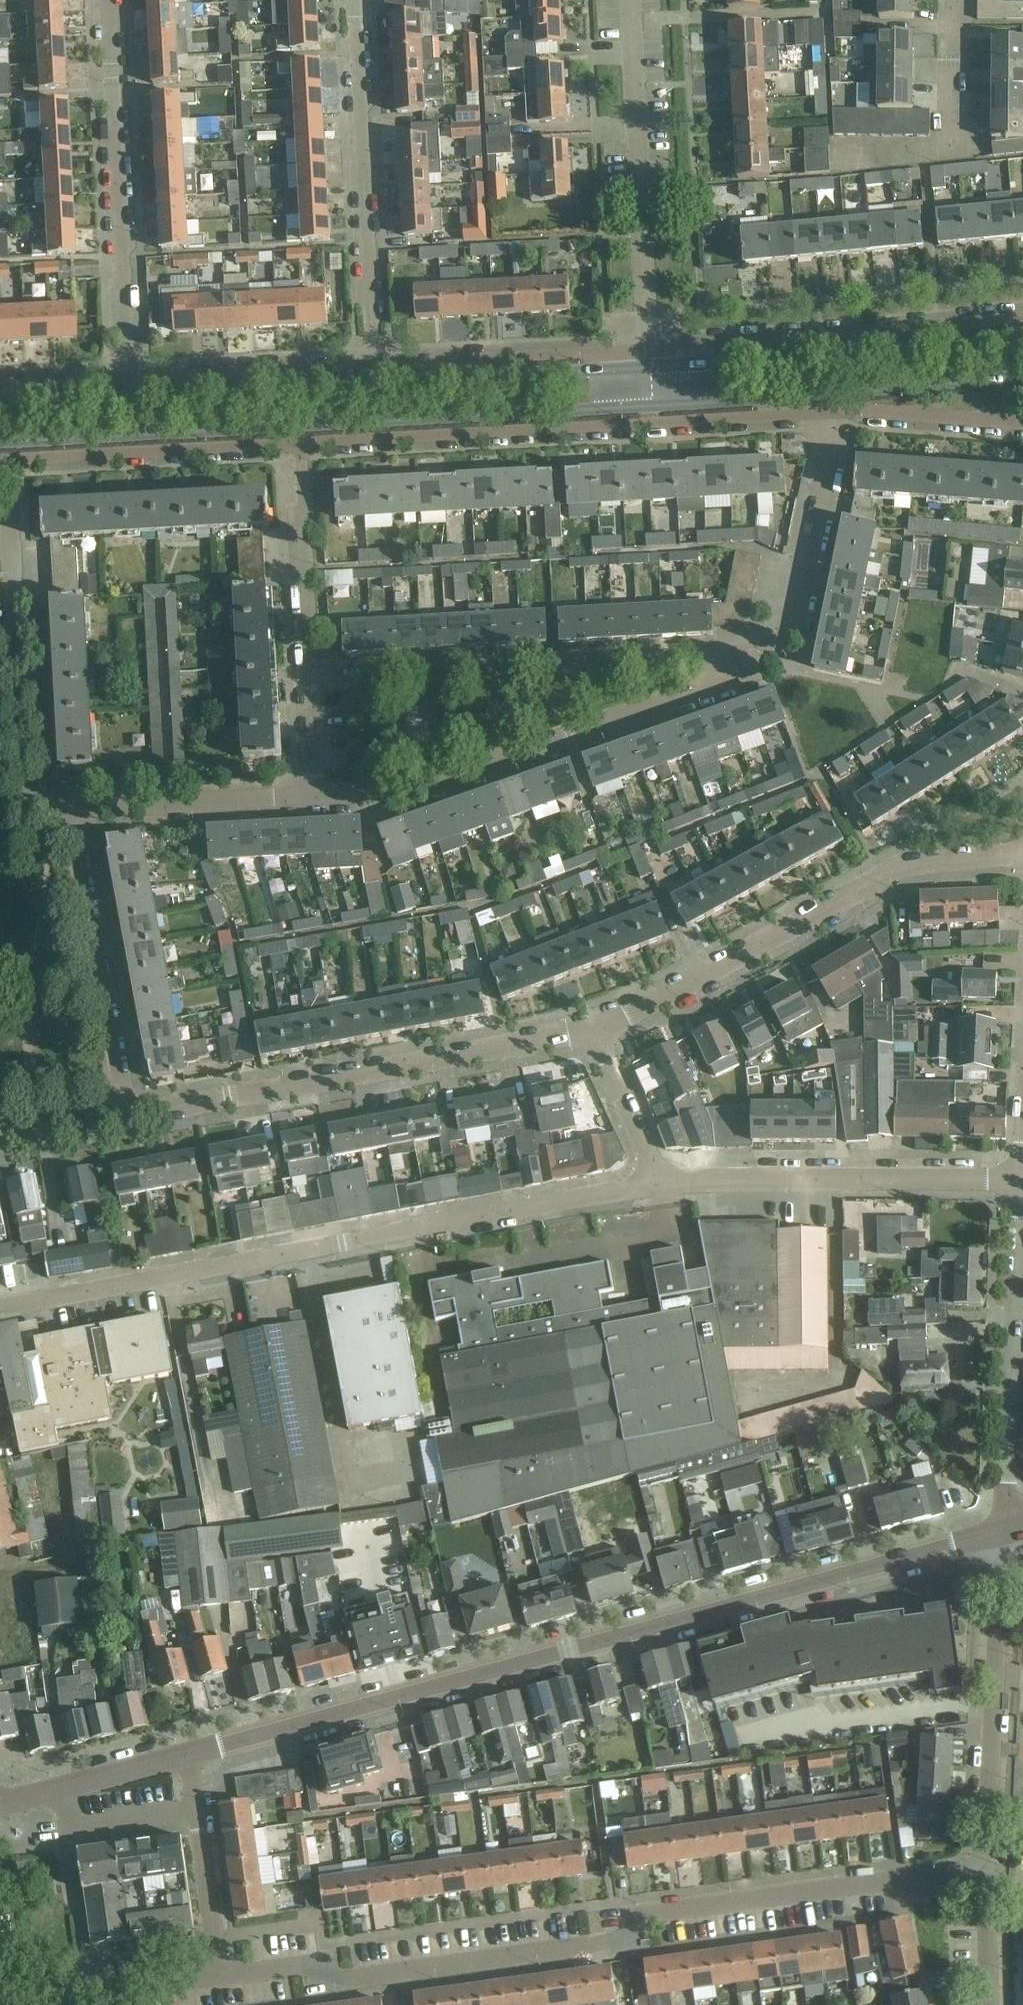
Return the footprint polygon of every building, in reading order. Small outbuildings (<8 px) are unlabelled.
[(35,14),(26,14),(61,12),(60,0),(34,0),(35,14)] [(291,26),(318,24),(317,0),(292,0),(289,0),(291,26)] [(560,0),(515,0),(516,19),(561,16),(560,0)] [(879,18),(913,19),(914,0),(879,0),(879,18)] [(1008,3),(1008,0),(1003,0),(1003,4),(977,4),(977,19),(1022,20),(1022,4),(1008,3)] [(445,1),(406,3),(407,15),(393,16),(394,41),(433,39),(432,15),(446,14),(445,1)] [(834,1),(835,25),(862,25),(862,13),(842,13),(842,1),(834,1)] [(228,3),(228,14),(239,13),(239,3),(228,3)] [(150,33),(193,31),(191,5),(189,5),(149,8),(150,33)] [(62,38),(61,12),(26,14),(28,39),(62,38)] [(535,57),(535,45),(563,44),(561,16),(519,19),(520,33),(511,34),(504,42),(505,59),(507,59),(535,57)] [(229,29),(229,18),(218,18),(219,29),(229,29)] [(812,47),(823,46),(822,24),(822,21),(807,22),(809,47),(812,46),(812,47)] [(731,52),(762,50),(779,49),(777,22),(730,25),(731,52)] [(320,50),(318,24),(291,26),(292,42),(276,42),(276,52),(320,50)] [(464,26),(464,37),(469,37),(476,37),(476,36),(481,36),(480,25),(464,26)] [(862,40),(862,25),(835,25),(836,39),(862,40)] [(219,29),(219,42),(230,41),(229,29),(219,29)] [(150,33),(152,59),(178,57),(177,32),(193,31),(150,33)] [(864,59),(913,59),(913,35),(880,35),(880,47),(865,47),(864,59)] [(477,61),(476,37),(464,37),(465,61),(477,61)] [(62,38),(28,39),(28,40),(36,39),(37,64),(64,63),(62,38)] [(433,39),(394,41),(395,65),(435,63),(433,39)] [(1022,65),(1022,40),(993,40),(993,64),(1022,65)] [(252,56),(252,46),(240,47),(240,57),(252,56)] [(823,46),(812,47),(813,72),(825,72),(823,46)] [(733,77),(764,75),(762,50),(731,52),(733,77)] [(179,74),(178,57),(152,59),(153,84),(194,82),(194,73),(179,74)] [(535,57),(507,59),(508,71),(536,70),(536,69),(538,69),(538,57),(535,57)] [(508,77),(508,71),(507,59),(505,59),(483,60),(484,78),(508,77)] [(913,59),(864,59),(864,60),(867,60),(866,84),(872,84),(913,84),(913,59)] [(467,85),(478,84),(477,61),(465,61),(467,85)] [(293,73),(294,90),(321,88),(320,62),(277,65),(277,74),(293,73)] [(64,63),(37,64),(38,80),(23,81),(23,91),(39,90),(65,89),(64,63)] [(253,92),(251,63),(240,63),(240,69),(241,92),(253,92)] [(444,86),(443,63),(435,63),(422,64),(395,65),(397,88),(397,89),(444,86)] [(993,64),(993,89),(1022,90),(1022,65),(993,64)] [(0,66),(0,96),(11,96),(9,66),(0,66)] [(232,67),(218,67),(219,84),(233,84),(232,67)] [(526,97),(565,95),(564,67),(538,69),(536,69),(536,70),(537,96),(526,96),(526,97)] [(840,84),(839,68),(830,68),(831,84),(840,84)] [(815,97),(815,98),(826,97),(825,72),(813,72),(805,73),(807,98),(815,97)] [(733,77),(734,102),(765,101),(764,75),(733,77)] [(478,84),(467,85),(467,95),(479,95),(478,84)] [(908,110),(912,110),(913,84),(872,84),(872,109),(873,109),(879,109),(885,110),(896,110),(908,110)] [(444,86),(397,89),(398,113),(425,112),(425,101),(445,100),(444,86)] [(323,113),(321,88),(294,90),(295,115),(323,113)] [(234,100),(233,89),(218,89),(219,100),(234,100)] [(992,114),(1022,115),(1022,90),(993,89),(992,114)] [(154,97),(155,122),(181,121),(180,106),(195,105),(195,94),(174,96),(154,97)] [(567,121),(565,95),(526,97),(527,124),(539,123),(567,121)] [(826,97),(815,98),(816,116),(827,115),(826,97)] [(484,100),(486,138),(511,136),(510,118),(496,119),(495,99),(484,100)] [(41,129),(67,127),(66,101),(39,103),(24,104),(24,114),(40,113),(41,129)] [(765,101),(734,102),(735,127),(766,126),(765,101)] [(243,118),(253,117),(252,103),(242,103),(243,118)] [(480,123),(480,109),(457,110),(458,124),(480,123)] [(849,136),(849,109),(834,109),(834,136),(849,136)] [(861,136),(861,109),(849,109),(849,136),(861,136)] [(873,109),(872,109),(861,109),(861,136),(873,136),(873,109)] [(884,136),(885,110),(873,109),(873,136),(884,136)] [(896,110),(885,110),(884,136),(896,136),(896,110)] [(907,136),(908,110),(896,110),(896,136),(907,136)] [(920,111),(912,110),(908,110),(907,136),(919,136),(920,111)] [(930,111),(920,111),(919,136),(930,137),(930,111)] [(297,140),(324,139),(323,113),(295,115),(297,140)] [(992,114),(992,140),(996,140),(996,144),(995,144),(996,155),(1022,153),(1022,115),(992,114)] [(284,116),(253,117),(243,118),(243,126),(284,124),(284,116)] [(182,146),(181,121),(155,122),(157,148),(182,146)] [(481,139),(480,123),(451,124),(452,140),(481,139)] [(401,164),(441,162),(439,125),(412,126),(412,139),(399,139),(401,164)] [(766,126),(735,127),(737,153),(768,151),(766,126)] [(42,154),(68,152),(67,127),(41,129),(42,154)] [(804,149),(828,148),(827,129),(804,130),(805,149),(804,149)] [(244,143),(244,130),(236,131),(237,142),(244,142),(244,143)] [(488,177),(498,177),(497,156),(512,155),(511,136),(486,138),(488,177)] [(298,166),(326,164),(324,139),(297,140),(298,166)] [(34,142),(0,144),(0,156),(35,154),(34,142)] [(244,143),(234,143),(235,155),(245,155),(244,143)] [(529,175),(570,173),(568,145),(527,148),(528,164),(542,163),(542,174),(529,175)] [(158,173),(184,172),(182,146),(157,148),(158,173)] [(830,173),(828,148),(804,149),(805,175),(830,173)] [(785,163),(785,150),(768,151),(737,153),(738,179),(769,177),(768,164),(785,163)] [(44,179),(70,178),(68,152),(42,154),(44,179)] [(246,169),(256,168),(255,158),(245,159),(246,169)] [(483,170),(482,160),(471,161),(471,171),(483,170)] [(401,164),(402,189),(428,187),(428,176),(442,175),(441,162),(401,164)] [(983,163),(957,166),(959,177),(984,175),(983,163)] [(300,191),(327,189),(326,164),(298,166),(300,191)] [(944,179),(959,177),(957,166),(930,168),(933,190),(945,189),(944,179)] [(257,185),(256,168),(246,169),(247,186),(257,185)] [(197,196),(196,171),(184,172),(158,173),(159,198),(185,197),(197,196)] [(909,171),(894,172),(895,184),(910,182),(909,171)] [(881,186),(895,184),(894,172),(880,174),(881,186)] [(571,199),(570,173),(529,175),(530,201),(544,201),(571,199)] [(866,187),(881,186),(880,174),(865,175),(866,187)] [(508,203),(506,176),(498,177),(488,177),(490,204),(508,203)] [(71,203),(70,178),(44,179),(45,205),(71,203)] [(814,180),(815,192),(835,191),(834,179),(814,180)] [(815,192),(814,180),(790,182),(791,193),(815,192)] [(229,195),(239,194),(238,182),(228,183),(229,195)] [(765,195),(764,183),(739,185),(740,196),(765,195)] [(473,209),(485,209),(484,184),(464,186),(465,199),(473,199),(473,209)] [(247,186),(247,194),(247,198),(257,197),(257,193),(257,185),(247,186)] [(403,212),(430,211),(428,187),(402,189),(403,212)] [(328,215),(327,189),(300,191),(286,192),(286,213),(301,213),(301,216),(328,215)] [(240,206),(239,194),(229,195),(218,195),(218,207),(230,206),(240,206)] [(161,224),(186,222),(185,197),(159,198),(161,224)] [(46,230),(73,228),(71,203),(45,205),(46,230)] [(869,220),(872,253),(897,250),(894,218),(894,212),(893,206),(868,208),(869,220)] [(1012,207),(1015,239),(1022,239),(1022,206),(1012,207)] [(1015,239),(1012,207),(987,209),(990,242),(1015,239)] [(487,240),(485,209),(473,209),(474,226),(463,226),(464,242),(487,240)] [(987,209),(962,212),(965,244),(990,242),(987,209)] [(442,224),(441,211),(430,211),(403,212),(405,237),(431,235),(431,224),(442,224)] [(894,218),(894,212),(894,218),(897,250),(923,248),(920,215),(894,218)] [(939,246),(965,244),(962,212),(936,214),(939,246)] [(276,234),(276,243),(330,241),(328,215),(301,216),(302,232),(276,234)] [(869,220),(844,223),(847,255),(872,253),(869,220)] [(186,222),(161,224),(162,250),(203,247),(203,238),(187,239),(186,222)] [(844,223),(819,225),(822,258),(847,255),(844,223)] [(819,225),(794,228),(797,260),(822,258),(819,225)] [(74,254),(73,228),(46,230),(47,246),(32,247),(32,256),(48,255),(48,256),(74,254)] [(794,228),(769,230),(772,263),(797,260),(794,228)] [(772,263),(769,230),(741,233),(743,253),(745,253),(746,265),(772,263)] [(262,234),(249,234),(250,245),(262,244),(262,234)] [(229,246),(242,245),(241,235),(229,235),(229,246)] [(559,240),(541,242),(541,254),(560,253),(559,240)] [(541,254),(541,242),(523,243),(523,255),(541,254)] [(509,243),(490,244),(490,257),(509,255),(509,243)] [(470,258),(490,257),(490,244),(470,245),(470,258)] [(439,247),(439,260),(459,258),(458,246),(439,247)] [(420,261),(439,260),(439,247),(419,249),(420,261)] [(288,262),(299,261),(298,249),(287,250),(288,262)] [(298,249),(299,261),(311,260),(311,249),(298,249)] [(259,252),(248,253),(248,263),(260,263),(259,252)] [(248,263),(248,253),(236,254),(237,264),(248,263)] [(209,255),(197,256),(198,265),(210,264),(209,255)] [(198,265),(197,256),(174,257),(175,265),(174,265),(175,268),(179,268),(180,271),(198,270),(197,265),(198,265)] [(46,263),(46,274),(58,274),(59,280),(71,280),(70,262),(46,263)] [(35,275),(46,274),(46,263),(34,264),(35,275)] [(407,266),(392,267),(393,280),(408,279),(407,266)] [(247,275),(223,277),(224,288),(226,331),(251,329),(249,286),(248,286),(247,275)] [(195,277),(171,278),(171,289),(160,290),(162,326),(175,325),(175,333),(201,332),(199,300),(199,289),(199,287),(195,288),(195,277)] [(442,318),(440,277),(414,278),(416,320),(442,318)] [(440,277),(442,318),(468,317),(466,286),(441,287),(441,277),(440,277)] [(543,282),(544,313),(570,311),(569,280),(543,282)] [(543,282),(517,283),(519,314),(544,313),(543,282)] [(492,285),(493,316),(519,314),(517,283),(492,285)] [(468,317),(493,316),(492,285),(466,286),(468,317)] [(251,329),(276,328),(275,296),(250,297),(250,286),(249,286),(251,329)] [(199,289),(199,300),(201,332),(226,331),(224,288),(223,288),(199,289)] [(300,295),(302,326),(328,325),(326,293),(300,295)] [(300,295),(275,296),(276,328),(302,326),(300,295)] [(74,307),(48,308),(50,340),(76,339),(74,307)] [(23,310),(25,341),(50,340),(48,308),(23,310)] [(25,341),(23,310),(0,311),(0,343),(25,341)] [(757,464),(759,495),(786,494),(786,488),(785,488),(783,464),(785,464),(785,461),(770,462),(770,463),(757,464)] [(759,495),(757,464),(729,466),(731,497),(759,495)] [(858,464),(857,474),(856,474),(855,494),(856,495),(856,494),(1022,507),(1022,476),(858,464)] [(729,466),(702,467),(704,498),(731,497),(729,466)] [(663,469),(648,470),(650,502),(677,500),(675,467),(663,468),(663,469)] [(675,467),(677,500),(704,498),(702,467),(689,468),(689,467),(675,467)] [(648,470),(621,471),(623,503),(650,502),(648,470)] [(621,471),(594,473),(596,505),(623,503),(621,471)] [(596,505),(594,473),(581,474),(581,472),(567,473),(567,475),(568,475),(570,501),(568,501),(568,507),(596,505)] [(527,477),(528,508),(545,507),(547,539),(562,538),(560,506),(556,506),(556,501),(554,501),(553,496),(552,476),(553,476),(553,474),(539,475),(539,476),(527,477)] [(499,478),(501,509),(528,508),(527,477),(499,478)] [(474,511),(501,509),(499,478),(472,480),(474,511)] [(445,480),(447,512),(474,511),(472,480),(457,481),(457,479),(445,480)] [(419,514),(447,512),(445,480),(431,481),(431,482),(418,483),(419,514)] [(392,515),(419,514),(418,483),(390,484),(392,515)] [(365,517),(392,515),(390,484),(363,486),(365,517)] [(365,517),(363,486),(350,487),(350,485),(335,486),(335,488),(337,488),(338,513),(337,513),(337,518),(357,517),(365,517)] [(267,496),(211,499),(213,530),(250,528),(263,527),(270,527),(268,506),(267,496)] [(211,499),(155,502),(157,533),(213,530),(211,499)] [(99,506),(101,536),(157,533),(155,502),(99,506)] [(99,506),(43,509),(44,519),(43,519),(44,539),(51,539),(63,538),(101,536),(99,506)] [(770,515),(757,514),(757,529),(756,542),(774,549),(778,534),(769,531),(770,515)] [(1021,530),(909,518),(907,531),(1020,543),(1021,530)] [(845,521),(840,546),(884,555),(884,554),(870,551),(875,527),(847,521),(845,521)] [(250,528),(251,540),(263,539),(263,527),(250,528)] [(756,542),(757,529),(733,531),(734,543),(755,542),(756,542)] [(734,543),(733,531),(706,532),(707,544),(734,543)] [(698,545),(707,544),(706,532),(697,532),(698,545)] [(679,534),(652,535),(653,547),(680,545),(679,534)] [(905,536),(902,558),(912,560),(915,538),(906,537),(906,536),(905,536)] [(367,563),(395,561),(394,550),(393,537),(367,538),(367,550),(367,563)] [(621,537),(598,538),(599,550),(622,549),(621,537)] [(64,550),(63,538),(51,539),(51,550),(64,550)] [(251,540),(238,540),(239,553),(264,551),(263,539),(251,540)] [(503,544),(503,555),(517,554),(516,543),(503,544)] [(503,555),(503,544),(487,544),(487,556),(503,555)] [(464,557),(463,545),(448,546),(449,558),(464,557)] [(448,546),(433,547),(434,559),(449,558),(448,546)] [(880,566),(881,566),(884,555),(840,546),(835,570),(878,579),(880,566)] [(967,605),(973,605),(1005,609),(1006,590),(1022,592),(1022,564),(1009,563),(1011,548),(994,546),(994,552),(973,549),(967,605)] [(563,558),(562,548),(549,549),(550,559),(563,558)] [(64,550),(51,550),(52,563),(77,562),(76,549),(64,550)] [(394,550),(395,561),(404,561),(404,549),(394,550)] [(341,564),(367,563),(367,550),(340,552),(341,564)] [(264,551),(239,553),(239,565),(265,564),(264,551)] [(734,564),(759,569),(761,557),(736,552),(734,564)] [(683,562),(683,553),(658,555),(658,563),(683,562)] [(683,553),(683,562),(699,561),(699,553),(683,553)] [(658,563),(658,555),(633,556),(633,564),(658,563)] [(583,557),(583,568),(600,567),(599,556),(583,557)] [(633,564),(633,556),(619,557),(619,565),(633,564)] [(569,568),(583,568),(583,557),(569,557),(569,568)] [(910,582),(912,560),(902,558),(900,581),(910,582)] [(77,562),(52,563),(53,576),(78,574),(77,562)] [(502,563),(502,572),(517,571),(516,562),(502,563)] [(516,562),(517,571),(531,571),(531,562),(516,562)] [(265,564),(239,565),(240,577),(265,576),(265,564)] [(480,573),(480,564),(466,565),(467,574),(480,573)] [(756,581),(759,569),(734,564),(731,576),(756,581)] [(456,601),(468,601),(467,574),(466,565),(452,566),(452,574),(454,574),(456,601)] [(417,577),(417,567),(402,568),(403,578),(417,577)] [(432,576),(431,567),(417,567),(417,577),(432,576)] [(382,570),(367,571),(367,580),(383,579),(382,570)] [(878,579),(835,570),(830,595),(860,601),(862,588),(879,591),(881,580),(878,579)] [(354,580),(367,580),(367,571),(326,573),(326,587),(354,586),(354,580)] [(684,573),(672,574),(673,587),(684,587),(684,573)] [(78,574),(53,576),(53,588),(79,587),(78,574)] [(200,576),(188,577),(188,589),(201,588),(200,576)] [(265,576),(240,577),(240,590),(266,588),(265,576)] [(756,581),(731,576),(729,587),(754,592),(756,581)] [(96,581),(81,582),(82,596),(97,596),(96,581)] [(79,587),(53,588),(54,601),(79,599),(79,587)] [(751,604),(754,592),(729,587),(728,590),(726,599),(738,601),(751,604)] [(185,763),(175,588),(144,590),(154,765),(164,765),(154,599),(166,599),(175,764),(185,763)] [(236,590),(239,647),(269,645),(266,588),(240,590),(236,590)] [(910,590),(909,598),(918,599),(919,591),(910,590)] [(918,599),(939,601),(940,593),(919,591),(918,599)] [(892,593),(889,607),(897,608),(900,595),(892,593)] [(855,625),(860,601),(830,595),(825,619),(855,625)] [(85,599),(79,599),(54,601),(57,657),(88,656),(85,599)] [(736,626),(738,601),(726,599),(725,604),(724,627),(736,626)] [(751,604),(738,601),(736,626),(747,625),(751,604)] [(496,646),(494,617),(493,604),(469,605),(469,618),(471,648),(471,649),(472,649),(471,648),(486,647),(496,648),(496,646)] [(712,627),(724,627),(725,604),(711,605),(712,627)] [(710,605),(685,606),(687,636),(687,637),(688,637),(687,636),(704,635),(712,636),(712,634),(712,627),(711,605),(710,605)] [(685,606),(660,608),(662,639),(663,639),(663,637),(677,636),(677,637),(687,637),(687,636),(685,606)] [(897,608),(889,607),(886,622),(894,624),(897,608)] [(637,639),(637,640),(638,640),(638,639),(648,638),(652,638),(662,639),(660,608),(636,609),(637,639)] [(636,609),(611,610),(612,640),(612,641),(613,642),(613,640),(627,639),(637,640),(637,639),(636,609)] [(586,612),(587,641),(588,643),(588,641),(602,640),(602,641),(612,641),(612,640),(611,610),(586,612)] [(563,643),(578,642),(588,643),(587,641),(586,612),(560,613),(562,644),(563,644),(563,643)] [(519,615),(521,645),(521,647),(521,645),(538,644),(546,645),(544,614),(519,615)] [(494,617),(496,646),(496,648),(496,646),(511,646),(521,647),(521,645),(519,615),(494,617)] [(446,648),(446,649),(446,651),(447,651),(447,649),(461,648),(461,649),(471,649),(471,648),(469,618),(444,620),(446,648)] [(855,625),(825,619),(820,643),(850,650),(855,625)] [(446,651),(446,649),(446,648),(444,620),(420,621),(421,650),(421,652),(422,652),(422,650),(436,650),(446,651)] [(395,622),(397,652),(397,653),(397,652),(411,651),(421,652),(421,650),(420,621),(395,622)] [(397,652),(395,622),(370,624),(371,653),(371,655),(372,655),(372,653),(387,652),(387,653),(397,653),(397,652)] [(1010,648),(1022,651),(1022,624),(1016,623),(1010,648)] [(370,624),(344,625),(346,656),(347,656),(347,654),(361,654),(371,655),(371,653),(370,624)] [(965,628),(953,627),(952,634),(964,637),(965,628)] [(892,633),(884,631),(879,655),(887,657),(892,633)] [(978,641),(964,637),(952,634),(950,658),(961,659),(961,663),(972,665),(978,641)] [(850,650),(820,643),(815,668),(845,674),(850,650)] [(239,647),(242,703),(272,701),(269,645),(239,647)] [(1010,648),(1004,674),(1022,678),(1022,651),(1010,648)] [(88,656),(57,657),(60,713),(91,712),(88,656)] [(883,670),(865,666),(863,679),(881,683),(883,670)] [(966,680),(961,683),(968,693),(974,689),(969,681),(966,680)] [(968,693),(961,683),(943,694),(949,705),(968,693)] [(751,701),(750,700),(750,702),(761,731),(784,722),(774,692),(764,697),(751,701)] [(984,718),(1001,746),(1022,732),(1018,723),(1022,720),(1022,703),(1007,697),(1004,705),(984,718)] [(737,739),(761,731),(750,702),(750,700),(740,705),(741,705),(727,710),(727,708),(726,708),(727,710),(737,739)] [(242,703),(245,760),(275,757),(272,701),(242,703)] [(932,716),(925,705),(918,710),(925,720),(932,716)] [(737,739),(727,710),(726,708),(717,713),(704,718),(703,716),(703,717),(703,718),(714,748),(719,761),(742,753),(737,739)] [(907,732),(925,720),(918,710),(900,722),(907,732)] [(91,712),(60,713),(63,769),(73,768),(73,769),(94,768),(91,712)] [(980,759),(1001,746),(984,718),(973,725),(965,714),(955,720),(959,727),(980,759)] [(714,748),(703,718),(703,717),(693,721),(694,721),(680,726),(680,725),(679,725),(680,726),(690,756),(714,748)] [(656,733),(656,734),(667,764),(690,756),(680,726),(679,725),(670,729),(670,730),(657,734),(656,733)] [(959,773),(980,759),(959,727),(962,732),(941,745),(959,773)] [(890,742),(884,732),(875,737),(882,747),(890,742)] [(656,734),(656,733),(646,738),(647,738),(633,743),(633,741),(632,741),(633,743),(643,773),(655,769),(658,776),(659,775),(661,781),(671,777),(667,764),(656,734)] [(870,755),(882,747),(875,737),(863,745),(870,755)] [(643,773),(633,743),(632,741),(623,746),(610,751),(609,749),(609,751),(620,781),(643,773)] [(919,759),(937,787),(959,773),(941,745),(919,759)] [(586,757),(585,758),(596,790),(610,785),(612,791),(622,788),(620,781),(609,751),(609,749),(599,754),(600,754),(587,759),(586,757)] [(778,779),(781,788),(805,779),(799,763),(794,749),(784,753),(792,774),(778,779)] [(842,758),(833,764),(841,776),(850,771),(842,758)] [(898,772),(916,800),(937,787),(919,759),(898,772)] [(560,768),(546,773),(546,771),(545,772),(546,773),(557,803),(581,795),(569,763),(559,768),(560,768)] [(557,803),(546,773),(545,772),(536,776),(523,781),(523,779),(522,780),(523,781),(526,789),(533,811),(557,803)] [(877,786),(894,814),(916,800),(898,772),(877,786)] [(758,797),(781,788),(778,779),(755,788),(758,797)] [(533,811),(526,789),(523,781),(522,780),(513,784),(513,785),(500,789),(499,788),(499,789),(503,800),(510,819),(533,811)] [(825,816),(806,827),(822,855),(844,843),(829,814),(831,813),(816,785),(810,789),(825,816)] [(894,814),(877,786),(855,800),(872,828),(894,814)] [(803,787),(788,793),(794,804),(797,809),(797,811),(806,807),(803,800),(807,798),(803,787)] [(503,800),(499,789),(499,788),(489,792),(490,793),(476,797),(476,796),(475,796),(476,797),(487,828),(492,843),(515,834),(510,819),(503,800)] [(745,792),(731,797),(735,807),(749,801),(745,792)] [(770,813),(775,811),(794,804),(788,793),(771,800),(764,803),(770,813)] [(487,828),(476,797),(475,796),(466,801),(453,805),(453,804),(452,804),(453,806),(463,836),(487,828)] [(721,812),(735,807),(731,797),(717,803),(721,812)] [(666,833),(688,825),(680,802),(670,806),(675,820),(662,824),(666,833)] [(680,802),(688,825),(710,816),(707,807),(685,815),(681,802),(680,802)] [(770,813),(764,803),(752,808),(756,819),(770,813)] [(463,836),(453,806),(452,804),(443,809),(430,814),(429,812),(429,814),(437,837),(440,844),(443,856),(466,848),(463,836)] [(417,852),(440,844),(437,837),(429,814),(429,812),(419,817),(407,822),(406,820),(406,822),(417,852)] [(716,821),(722,832),(736,827),(732,815),(716,821)] [(376,853),(362,853),(360,820),(349,822),(335,823),(335,821),(335,823),(336,855),(337,869),(363,868),(370,910),(356,913),(359,921),(372,919),(372,916),(386,914),(376,853)] [(397,825),(382,830),(382,829),(380,829),(394,868),(419,860),(417,852),(406,822),(406,820),(396,825),(397,825)] [(337,869),(336,855),(335,823),(335,821),(324,823),(310,824),(310,822),(310,823),(310,824),(312,856),(315,870),(337,869)] [(722,832),(716,821),(704,826),(709,838),(722,832)] [(312,856),(310,824),(310,823),(299,824),(300,825),(285,825),(285,824),(285,825),(287,857),(312,856)] [(275,826),(261,827),(260,825),(260,827),(262,859),(287,857),(285,825),(285,824),(275,826)] [(262,859),(260,827),(260,825),(250,827),(236,828),(236,826),(235,827),(235,828),(237,860),(262,859)] [(237,860),(235,828),(235,827),(225,828),(225,829),(211,829),(211,828),(210,828),(211,860),(211,861),(212,861),(237,860)] [(784,839),(799,868),(822,855),(806,827),(784,839)] [(653,829),(639,835),(642,844),(656,838),(653,829)] [(111,853),(114,866),(144,860),(143,853),(139,833),(134,834),(134,835),(110,840),(110,838),(108,839),(110,853),(111,853)] [(685,834),(669,840),(674,850),(689,844),(685,834)] [(625,840),(628,848),(629,849),(640,845),(642,844),(639,835),(636,836),(625,840)] [(777,880),(799,868),(784,839),(761,851),(777,880)] [(661,855),(674,850),(669,840),(657,845),(661,855)] [(633,859),(641,878),(651,874),(641,849),(640,845),(629,849),(628,848),(610,854),(610,855),(615,866),(633,859)] [(610,854),(607,846),(589,852),(590,855),(577,860),(580,868),(593,863),(593,862),(597,860),(610,855),(610,854)] [(739,863),(755,892),(777,880),(761,851),(739,863)] [(615,866),(610,855),(597,860),(601,872),(615,866)] [(538,856),(525,861),(531,877),(532,881),(534,886),(547,881),(538,856)] [(119,892),(149,887),(144,860),(114,866),(119,892)] [(211,860),(203,864),(201,864),(206,878),(217,874),(212,861),(211,861),(211,860)] [(580,868),(577,860),(563,865),(566,874),(580,868)] [(732,904),(755,892),(739,863),(717,875),(732,904)] [(508,866),(502,868),(505,879),(517,875),(515,869),(508,866)] [(217,874),(206,878),(211,892),(222,887),(217,874)] [(566,881),(570,892),(584,886),(580,875),(566,881)] [(694,887),(710,916),(732,904),(717,875),(694,887)] [(532,881),(531,877),(516,883),(520,891),(534,886),(532,881)] [(557,897),(570,892),(566,881),(553,886),(557,897)] [(399,914),(416,909),(409,885),(392,890),(399,914)] [(154,913),(149,887),(119,892),(124,919),(154,913)] [(710,916),(694,887),(672,900),(687,929),(710,916)] [(481,900),(496,897),(494,888),(480,891),(481,900)] [(480,891),(465,893),(467,902),(481,900),(480,891)] [(998,892),(972,893),(973,924),(999,923),(998,892)] [(533,893),(519,899),(523,911),(538,905),(533,893)] [(634,917),(646,947),(670,938),(653,893),(629,902),(634,917)] [(948,925),(973,924),(972,893),(947,894),(948,925)] [(922,926),(948,925),(947,894),(921,895),(922,926)] [(205,900),(207,905),(220,904),(217,895),(205,900)] [(446,905),(445,896),(430,899),(432,907),(446,905)] [(500,920),(523,911),(519,899),(495,908),(500,920)] [(275,909),(280,924),(299,918),(294,903),(275,909)] [(227,923),(220,904),(207,905),(216,927),(227,923)] [(456,924),(454,912),(439,914),(441,926),(456,924)] [(129,946),(159,940),(154,913),(124,919),(129,946)] [(343,924),(359,921),(356,913),(341,915),(343,924)] [(611,926),(622,956),(646,947),(634,917),(611,926)] [(308,930),(323,928),(321,918),(305,921),(308,930)] [(407,932),(405,920),(392,923),(394,934),(407,932)] [(294,933),(308,930),(305,921),(301,921),(292,923),(294,933)] [(392,923),(372,926),(374,938),(394,934),(392,923)] [(262,928),(265,938),(283,935),(281,925),(262,928)] [(348,930),(349,948),(350,948),(349,942),(374,938),(372,926),(348,930)] [(599,965),(622,956),(611,926),(587,935),(599,965)] [(245,941),(265,938),(262,928),(243,932),(245,941)] [(889,937),(888,928),(871,938),(882,957),(890,952),(889,937)] [(349,948),(348,930),(317,936),(319,947),(332,945),(333,951),(349,948)] [(540,953),(551,983),(575,974),(563,944),(558,930),(534,939),(540,953)] [(1018,932),(986,931),(986,949),(1013,948),(1017,948),(1018,936),(1018,932)] [(975,950),(974,932),(961,932),(961,950),(975,950)] [(949,948),(948,933),(933,933),(933,939),(923,939),(923,949),(949,948)] [(575,974),(599,965),(587,935),(563,944),(575,974)] [(317,936),(292,940),(294,952),(319,947),(317,936)] [(129,946),(134,972),(164,967),(159,940),(129,946)] [(292,940),(267,944),(269,956),(294,952),(292,940)] [(862,995),(863,1045),(882,1045),(881,982),(876,973),(881,970),(864,942),(839,958),(855,985),(861,996),(862,995)] [(269,956),(267,944),(241,949),(244,966),(261,963),(260,958),(269,956)] [(221,948),(222,956),(234,954),(233,946),(221,948)] [(516,962),(527,992),(551,983),(540,953),(516,962)] [(234,954),(222,956),(223,957),(212,959),(214,970),(224,968),(226,978),(239,976),(234,954)] [(909,957),(892,958),(893,1001),(911,1000),(909,957)] [(855,985),(839,958),(815,972),(825,989),(831,999),(855,985)] [(527,992),(516,962),(492,971),(503,1002),(527,992)] [(164,967),(134,972),(138,998),(169,993),(186,990),(184,978),(167,981),(164,967)] [(997,973),(962,971),(962,983),(934,981),(933,1002),(963,1003),(963,998),(996,999),(997,973)] [(456,991),(462,1022),(487,1017),(481,986),(468,988),(465,976),(453,977),(456,991)] [(303,1002),(305,1010),(312,1050),(337,1045),(331,1014),(325,982),(315,984),(317,1000),(303,1002)] [(807,1008),(794,983),(767,998),(787,1035),(791,1043),(823,1026),(824,1025),(821,1018),(812,998),(811,998),(814,1004),(807,1008)] [(462,1022),(456,991),(448,992),(431,995),(437,1027),(462,1022)] [(233,1009),(244,1007),(241,992),(230,994),(233,1009)] [(138,998),(143,1026),(174,1020),(169,993),(138,998)] [(412,1032),(437,1027),(431,995),(406,1000),(412,1032)] [(387,1036),(412,1032),(406,1000),(381,1004),(387,1036)] [(356,1009),(362,1041),(387,1036),(381,1004),(356,1009)] [(221,1038),(248,1033),(244,1007),(233,1009),(236,1025),(219,1028),(221,1038)] [(744,1012),(735,1017),(743,1031),(742,1031),(746,1037),(748,1041),(741,1045),(750,1062),(775,1048),(753,1008),(751,1009),(751,1008),(744,1012)] [(917,1023),(917,1008),(893,1008),(894,1043),(908,1043),(908,1024),(917,1023)] [(331,1014),(337,1045),(362,1041),(356,1009),(331,1014)] [(312,1050),(305,1010),(280,1015),(281,1023),(287,1055),(312,1050)] [(179,1046),(174,1020),(143,1026),(148,1051),(179,1046)] [(932,1028),(931,1044),(994,1046),(995,1023),(960,1021),(960,1032),(948,1031),(948,1028),(932,1028)] [(262,1059),(287,1055),(281,1023),(256,1028),(262,1059)] [(739,1066),(720,1024),(696,1035),(715,1077),(739,1066)] [(254,1061),(248,1033),(221,1038),(221,1040),(229,1039),(234,1065),(254,1061)] [(179,1046),(148,1051),(151,1065),(150,1065),(152,1080),(154,1079),(154,1078),(178,1074),(178,1075),(184,1074),(182,1064),(200,1061),(199,1059),(209,1057),(206,1041),(179,1046)] [(676,1043),(651,1056),(655,1064),(665,1086),(673,1103),(680,1117),(657,1128),(665,1151),(715,1148),(713,1125),(706,1110),(706,1109),(699,1092),(685,1061),(676,1043)] [(863,1048),(863,1045),(832,1044),(833,1051),(833,1053),(863,1048)] [(931,1044),(931,1059),(947,1060),(952,1067),(959,1067),(973,1068),(993,1069),(994,1046),(931,1044)] [(882,1045),(863,1045),(863,1048),(866,1136),(868,1136),(894,1135),(893,1112),(893,1083),(892,1053),(893,1045),(882,1045)] [(833,1053),(839,1091),(847,1143),(868,1142),(868,1136),(866,1136),(863,1048),(833,1053)] [(833,1051),(803,1056),(805,1069),(805,1070),(835,1065),(833,1053),(833,1051)] [(892,1053),(893,1083),(897,1083),(913,1082),(913,1054),(892,1053)] [(655,1064),(636,1073),(646,1095),(665,1086),(655,1064)] [(759,1068),(747,1070),(748,1078),(760,1076),(759,1068)] [(826,1071),(814,1073),(815,1081),(827,1079),(826,1071)] [(814,1073),(802,1075),(803,1083),(815,1081),(814,1073)] [(760,1076),(748,1078),(749,1086),(761,1084),(760,1076)] [(786,1077),(774,1079),(775,1087),(787,1085),(786,1077)] [(913,1082),(897,1083),(897,1105),(927,1106),(926,1138),(1005,1140),(1007,1111),(974,1110),(973,1119),(949,1118),(949,1105),(955,1105),(955,1082),(913,1082)] [(537,1101),(529,1103),(536,1144),(537,1150),(552,1147),(554,1146),(551,1134),(568,1130),(575,1129),(572,1112),(566,1084),(535,1090),(537,1101)] [(515,1094),(486,1099),(487,1104),(492,1128),(494,1140),(515,1136),(525,1188),(544,1185),(537,1150),(536,1144),(529,1103),(517,1105),(515,1094)] [(492,1128),(487,1104),(486,1099),(456,1105),(458,1116),(446,1118),(449,1131),(451,1143),(468,1140),(466,1132),(492,1128)] [(774,1142),(774,1105),(753,1105),(752,1141),(752,1142),(774,1142)] [(794,1142),(794,1105),(774,1105),(774,1142),(775,1142),(794,1142)] [(815,1142),(815,1105),(794,1105),(794,1142),(815,1142)] [(836,1142),(836,1105),(815,1105),(815,1142),(836,1142)] [(896,1137),(926,1138),(927,1106),(897,1105),(896,1137)] [(707,1109),(706,1109),(706,1110),(713,1125),(726,1124),(738,1124),(750,1123),(751,1123),(750,1106),(738,1107),(725,1108),(722,1108),(707,1109)] [(449,1131),(441,1133),(436,1108),(410,1113),(415,1142),(438,1138),(442,1157),(453,1155),(451,1143),(449,1131)] [(363,1152),(389,1147),(382,1112),(366,1115),(367,1121),(357,1123),(363,1152)] [(382,1112),(389,1147),(391,1157),(417,1153),(415,1142),(410,1113),(383,1118),(382,1112)] [(336,1157),(363,1152),(357,1123),(330,1128),(332,1138),(325,1139),(328,1159),(336,1157)] [(750,1123),(738,1124),(741,1148),(753,1147),(752,1142),(752,1141),(751,1123),(750,1123)] [(726,1124),(713,1125),(715,1148),(716,1149),(727,1148),(726,1124)] [(726,1124),(727,1148),(741,1148),(738,1124),(726,1124)] [(316,1140),(314,1131),(283,1136),(291,1180),(330,1173),(327,1158),(321,1159),(318,1144),(318,1140),(316,1140)] [(552,1147),(537,1150),(544,1185),(547,1184),(559,1182),(610,1172),(608,1164),(610,1164),(609,1163),(620,1161),(621,1161),(621,1162),(623,1162),(626,1156),(616,1134),(603,1137),(554,1146),(552,1147)] [(238,1145),(247,1189),(274,1184),(266,1140),(238,1145)] [(219,1194),(247,1189),(238,1145),(211,1150),(219,1194)] [(465,1149),(453,1151),(456,1169),(468,1167),(465,1149)] [(194,1153),(167,1158),(172,1187),(199,1182),(194,1153)] [(147,1192),(172,1187),(167,1158),(141,1163),(147,1192)] [(147,1192),(141,1163),(114,1168),(120,1197),(122,1209),(136,1206),(134,1195),(147,1192)] [(109,1243),(108,1239),(97,1187),(94,1168),(65,1173),(68,1193),(71,1208),(81,1206),(87,1235),(85,1236),(87,1246),(95,1244),(96,1246),(109,1243)] [(340,1223),(375,1216),(370,1192),(369,1192),(365,1170),(331,1176),(336,1198),(340,1223)] [(423,1182),(428,1206),(462,1200),(457,1175),(423,1182)] [(331,1176),(317,1178),(322,1201),(336,1198),(331,1176)] [(49,1252),(35,1179),(11,1184),(22,1244),(30,1243),(33,1255),(46,1253),(49,1252)] [(423,1182),(396,1187),(401,1211),(428,1206),(423,1182)] [(401,1211),(396,1187),(370,1192),(375,1216),(401,1211)] [(256,1239),(293,1232),(288,1207),(286,1197),(249,1204),(256,1239)] [(288,1207),(293,1232),(340,1223),(336,1198),(322,1201),(303,1205),(288,1207)] [(242,1242),(256,1239),(249,1204),(235,1207),(237,1217),(242,1242)] [(701,1224),(725,1352),(737,1352),(748,1351),(759,1351),(771,1351),(782,1351),(793,1351),(804,1351),(816,1351),(827,1351),(828,1235),(780,1235),(780,1223),(701,1224)] [(613,1290),(608,1262),(521,1278),(502,1282),(499,1269),(429,1283),(436,1321),(457,1316),(463,1346),(440,1351),(456,1434),(436,1438),(445,1484),(453,1524),(634,1474),(743,1445),(738,1423),(729,1372),(729,1371),(725,1352),(701,1224),(699,1224),(708,1269),(712,1290),(689,1294),(685,1274),(680,1250),(652,1255),(660,1300),(602,1311),(599,1293),(613,1290)] [(190,1226),(180,1228),(180,1229),(177,1230),(181,1253),(195,1251),(190,1226)] [(180,1228),(167,1231),(155,1233),(155,1234),(159,1234),(163,1257),(181,1253),(177,1230),(180,1229),(180,1228)] [(860,1263),(859,1232),(843,1232),(844,1263),(860,1263)] [(150,1259),(163,1257),(159,1234),(155,1234),(155,1233),(145,1235),(150,1259)] [(877,1234),(877,1236),(877,1246),(902,1246),(902,1248),(926,1248),(926,1234),(899,1234),(877,1234)] [(109,1243),(111,1267),(123,1264),(122,1239),(109,1243)] [(111,1267),(109,1243),(96,1246),(95,1244),(87,1246),(66,1250),(49,1252),(46,1253),(50,1278),(70,1275),(111,1268),(111,1267)] [(983,1280),(984,1254),(942,1252),(941,1279),(945,1279),(956,1279),(968,1280),(973,1280),(983,1280)] [(10,1265),(9,1258),(0,1259),(2,1267),(10,1265)] [(941,1279),(940,1300),(925,1300),(925,1311),(905,1312),(905,1300),(869,1301),(870,1314),(868,1314),(868,1325),(870,1325),(870,1327),(887,1327),(926,1326),(926,1325),(949,1324),(949,1305),(982,1307),(983,1280),(973,1280),(968,1280),(956,1279),(945,1279),(941,1279)] [(857,1280),(843,1281),(843,1293),(857,1293),(857,1280)] [(912,1295),(911,1282),(901,1283),(901,1295),(912,1295)] [(325,1301),(349,1429),(424,1416),(400,1287),(325,1301)] [(9,1389),(15,1416),(14,1416),(23,1454),(60,1447),(56,1429),(111,1418),(104,1381),(114,1379),(115,1383),(172,1372),(161,1318),(104,1329),(105,1332),(95,1334),(95,1331),(39,1342),(38,1336),(24,1326),(18,1328),(18,1326),(0,1329),(0,1352),(9,1389)] [(260,1357),(255,1333),(220,1339),(217,1322),(186,1328),(192,1356),(195,1378),(210,1375),(206,1353),(211,1353),(212,1358),(224,1355),(223,1350),(228,1349),(231,1363),(260,1357)] [(261,1519),(340,1504),(305,1323),(255,1333),(260,1357),(231,1363),(244,1428),(223,1432),(235,1494),(255,1490),(261,1519)] [(927,1339),(926,1326),(887,1327),(887,1328),(845,1330),(845,1347),(887,1345),(887,1340),(898,1339),(903,1392),(949,1389),(947,1357),(928,1358),(928,1350),(926,1350),(926,1339),(927,1339)] [(737,1352),(737,1372),(748,1372),(748,1351),(737,1352)] [(748,1351),(748,1372),(759,1372),(759,1351),(748,1351)] [(759,1351),(759,1372),(771,1372),(771,1351),(759,1351)] [(771,1351),(771,1372),(782,1372),(782,1351),(771,1351)] [(782,1351),(782,1372),(793,1372),(793,1351),(782,1351)] [(793,1351),(793,1372),(804,1372),(804,1351),(793,1351)] [(804,1351),(804,1372),(816,1372),(816,1351),(804,1351)] [(816,1351),(816,1372),(827,1371),(827,1351),(816,1351)] [(9,1389),(0,1352),(0,1370),(0,1390),(9,1389)] [(859,1412),(894,1403),(898,1402),(895,1399),(862,1368),(853,1391),(859,1412)] [(848,1416),(859,1412),(853,1391),(842,1394),(848,1416)] [(842,1394),(830,1398),(836,1419),(848,1416),(842,1394)] [(830,1398),(819,1401),(825,1422),(836,1419),(830,1398)] [(825,1422),(819,1401),(807,1404),(813,1425),(825,1422)] [(807,1404),(796,1407),(802,1428),(813,1425),(807,1404)] [(802,1428),(796,1407),(784,1410),(790,1431),(802,1428)] [(882,1407),(874,1410),(877,1422),(890,1417),(883,1410),(882,1407)] [(784,1410),(773,1413),(779,1435),(790,1431),(784,1410)] [(873,1411),(860,1414),(864,1427),(877,1423),(873,1411)] [(773,1413),(761,1417),(767,1438),(779,1435),(773,1413)] [(761,1417),(750,1420),(756,1441),(767,1438),(761,1417)] [(756,1441),(750,1420),(738,1423),(743,1445),(755,1441),(756,1441)] [(836,1450),(829,1424),(795,1432),(802,1458),(836,1450)] [(189,1427),(178,1428),(185,1497),(196,1496),(189,1427)] [(905,1446),(918,1457),(925,1448),(912,1438),(905,1446)] [(743,1445),(714,1453),(719,1471),(759,1460),(755,1441),(743,1445)] [(82,1580),(103,1574),(94,1467),(92,1446),(54,1450),(52,1450),(53,1459),(69,1458),(82,1580)] [(719,1471),(714,1453),(675,1463),(679,1480),(680,1482),(719,1471)] [(31,1455),(11,1460),(27,1527),(15,1529),(2,1468),(0,1468),(0,1551),(19,1546),(22,1560),(33,1557),(35,1564),(55,1559),(31,1455)] [(868,1484),(860,1457),(842,1462),(848,1489),(868,1484)] [(648,1514),(648,1516),(654,1515),(647,1488),(679,1480),(675,1463),(650,1470),(638,1474),(648,1514)] [(766,1482),(761,1464),(749,1468),(754,1486),(766,1482)] [(740,1470),(735,1471),(720,1476),(725,1493),(744,1488),(740,1470)] [(896,1485),(899,1495),(907,1525),(944,1514),(934,1476),(921,1480),(920,1479),(896,1485)] [(445,1484),(422,1488),(425,1502),(426,1501),(431,1521),(433,1528),(453,1524),(445,1484)] [(560,1519),(569,1555),(584,1551),(569,1493),(555,1497),(560,1519)] [(871,1535),(907,1525),(899,1495),(874,1502),(872,1493),(860,1496),(871,1535)] [(817,1518),(824,1547),(854,1539),(842,1496),(813,1503),(817,1518)] [(555,1497),(525,1505),(530,1527),(560,1519),(555,1497)] [(122,1498),(101,1501),(106,1541),(126,1538),(122,1498)] [(162,1506),(165,1531),(202,1526),(199,1501),(162,1506)] [(425,1502),(399,1507),(402,1526),(402,1527),(431,1521),(426,1501),(425,1502)] [(824,1547),(817,1518),(813,1503),(786,1511),(798,1554),(824,1547)] [(701,1504),(689,1507),(693,1523),(705,1520),(701,1504)] [(397,1508),(389,1509),(391,1519),(398,1518),(397,1508)] [(389,1509),(382,1510),(384,1520),(391,1519),(389,1509)] [(382,1510),(375,1511),(377,1521),(384,1520),(382,1510)] [(513,1534),(507,1510),(492,1515),(498,1538),(513,1534)] [(375,1511),(368,1512),(370,1522),(377,1521),(375,1511)] [(368,1512),(361,1513),(362,1523),(370,1522),(368,1512)] [(353,1513),(346,1514),(348,1525),(355,1524),(353,1513)] [(361,1513),(353,1513),(355,1524),(362,1523),(361,1513)] [(229,1514),(208,1516),(210,1529),(220,1528),(224,1527),(230,1526),(229,1514)] [(346,1514),(339,1515),(341,1526),(348,1525),(346,1514)] [(654,1539),(665,1536),(659,1514),(649,1517),(649,1520),(654,1539)] [(330,1547),(322,1515),(230,1526),(224,1527),(228,1560),(330,1547)] [(733,1524),(735,1530),(745,1569),(771,1562),(766,1544),(778,1541),(773,1521),(767,1515),(733,1524)] [(183,1608),(229,1602),(227,1567),(225,1567),(220,1528),(210,1529),(175,1533),(177,1586),(180,1586),(183,1608)] [(706,1568),(717,1565),(720,1576),(722,1575),(745,1569),(735,1530),(698,1540),(706,1568)] [(449,1532),(436,1535),(439,1549),(452,1546),(449,1532)] [(164,1588),(177,1586),(175,1533),(157,1535),(164,1588)] [(656,1571),(647,1537),(631,1541),(636,1558),(624,1561),(624,1559),(585,1570),(595,1605),(633,1594),(629,1577),(640,1573),(641,1576),(656,1571)] [(704,1580),(693,1541),(657,1551),(667,1591),(704,1580)] [(312,1637),(316,1651),(319,1650),(328,1682),(356,1675),(347,1639),(342,1618),(330,1621),(333,1632),(326,1633),(321,1614),(316,1581),(336,1576),(330,1554),(297,1558),(305,1608),(307,1617),(312,1637)] [(538,1565),(542,1581),(545,1595),(553,1622),(577,1615),(570,1588),(577,1586),(570,1556),(538,1565)] [(290,1559),(275,1562),(280,1588),(294,1585),(290,1559)] [(466,1595),(458,1561),(441,1565),(449,1599),(466,1595)] [(280,1588),(275,1562),(247,1565),(250,1590),(250,1592),(280,1588)] [(247,1565),(227,1567),(229,1602),(251,1600),(250,1592),(250,1590),(247,1565)] [(82,1580),(78,1581),(81,1607),(105,1604),(103,1574),(82,1580)] [(427,1609),(420,1577),(411,1579),(414,1598),(415,1605),(428,1656),(456,1649),(447,1615),(429,1620),(427,1609)] [(42,1638),(60,1636),(59,1627),(83,1624),(81,1607),(78,1581),(38,1585),(41,1629),(42,1638)] [(545,1595),(542,1581),(518,1587),(529,1628),(553,1622),(545,1595)] [(501,1586),(497,1583),(490,1585),(488,1590),(489,1594),(462,1602),(472,1636),(513,1625),(503,1590),(501,1586)] [(367,1606),(345,1611),(360,1674),(362,1674),(362,1673),(381,1668),(381,1669),(383,1668),(383,1667),(396,1663),(396,1664),(401,1663),(403,1663),(403,1662),(422,1658),(424,1657),(408,1595),(393,1599),(392,1598),(380,1601),(380,1602),(367,1606)] [(938,1695),(938,1696),(963,1692),(951,1607),(926,1611),(927,1613),(921,1614),(905,1616),(857,1623),(856,1623),(836,1626),(813,1629),(812,1627),(793,1631),(790,1619),(743,1632),(743,1633),(738,1634),(698,1645),(715,1705),(716,1711),(810,1686),(813,1699),(929,1683),(931,1696),(938,1695)] [(158,1622),(154,1609),(141,1612),(144,1626),(143,1626),(157,1675),(161,1674),(164,1688),(190,1681),(181,1650),(165,1655),(157,1623),(158,1622)] [(207,1641),(199,1612),(185,1615),(202,1678),(228,1671),(218,1638),(207,1641)] [(267,1633),(257,1636),(258,1639),(259,1644),(269,1642),(267,1633)] [(312,1637),(292,1641),(303,1688),(328,1682),(319,1650),(316,1651),(312,1637)] [(272,1696),(259,1644),(258,1639),(247,1642),(249,1647),(247,1647),(251,1659),(254,1667),(241,1670),(249,1702),(272,1696)] [(259,1644),(272,1696),(296,1690),(288,1658),(274,1661),(269,1642),(259,1644)] [(688,1748),(708,1742),(690,1680),(702,1677),(693,1645),(668,1652),(681,1703),(684,1725),(685,1729),(688,1748)] [(672,1729),(684,1725),(681,1703),(668,1652),(639,1660),(648,1692),(661,1688),(672,1729)] [(147,1695),(143,1653),(123,1654),(125,1683),(130,1697),(115,1701),(118,1714),(122,1734),(150,1727),(143,1695),(147,1695)] [(78,1667),(74,1668),(75,1676),(81,1676),(81,1674),(90,1672),(89,1661),(78,1662),(78,1667)] [(621,1700),(612,1668),(587,1675),(591,1690),(585,1692),(594,1724),(595,1728),(589,1730),(590,1735),(592,1741),(600,1735),(598,1728),(605,1726),(600,1706),(621,1700)] [(81,1674),(81,1676),(85,1703),(86,1711),(93,1741),(117,1735),(110,1705),(98,1708),(97,1701),(93,1672),(90,1672),(81,1674)] [(85,1703),(81,1676),(75,1676),(58,1677),(62,1717),(64,1727),(69,1746),(93,1741),(86,1711),(85,1703)] [(566,1751),(566,1750),(567,1750),(577,1748),(573,1732),(570,1721),(565,1723),(563,1714),(581,1709),(578,1698),(572,1678),(549,1685),(563,1735),(566,1751)] [(566,1751),(563,1735),(549,1685),(526,1691),(531,1710),(535,1722),(541,1747),(552,1744),(557,1764),(544,1767),(548,1780),(564,1778),(567,1777),(571,1776),(566,1751)] [(646,1712),(639,1686),(624,1690),(631,1716),(643,1713),(646,1712)] [(22,1694),(11,1696),(17,1718),(22,1716),(24,1723),(31,1755),(57,1749),(52,1730),(49,1717),(39,1719),(35,1702),(29,1704),(27,1693),(27,1694),(22,1694)] [(496,1699),(513,1760),(514,1766),(525,1763),(521,1747),(515,1728),(529,1724),(520,1693),(496,1699)] [(17,1718),(11,1696),(10,1696),(0,1699),(0,1743),(20,1738),(16,1718),(17,1718)] [(503,1763),(513,1760),(496,1699),(474,1705),(479,1725),(482,1737),(495,1733),(503,1763)] [(444,1713),(460,1773),(473,1769),(465,1741),(476,1738),(467,1707),(444,1713)] [(423,1726),(413,1729),(419,1754),(439,1748),(448,1780),(440,1782),(439,1773),(426,1775),(427,1781),(429,1796),(465,1791),(460,1773),(444,1713),(421,1720),(423,1726)] [(643,1713),(631,1716),(633,1722),(644,1719),(643,1713)] [(688,1748),(685,1729),(677,1730),(680,1756),(671,1757),(672,1764),(691,1761),(688,1748)] [(910,1745),(908,1732),(885,1735),(887,1749),(910,1745)] [(317,1750),(315,1751),(327,1795),(366,1785),(364,1777),(383,1772),(373,1733),(351,1739),(339,1742),(340,1744),(317,1750)] [(923,1738),(922,1765),(951,1767),(952,1740),(923,1738)] [(882,1758),(881,1747),(863,1749),(866,1773),(884,1771),(882,1758)] [(830,1753),(831,1761),(847,1759),(846,1751),(830,1753)] [(831,1761),(830,1753),(808,1756),(809,1769),(832,1767),(831,1761)] [(784,1759),(785,1769),(799,1767),(798,1757),(784,1759)] [(785,1769),(784,1759),(769,1761),(770,1770),(785,1769)] [(312,1763),(304,1764),(306,1777),(314,1775),(312,1763)] [(752,1774),(751,1763),(735,1765),(737,1775),(752,1774)] [(951,1767),(922,1765),(922,1769),(922,1783),(902,1782),(900,1773),(903,1772),(903,1764),(890,1763),(893,1788),(901,1787),(903,1796),(911,1795),(949,1798),(951,1767)] [(737,1775),(735,1765),(722,1767),(723,1777),(737,1775)] [(291,1795),(301,1794),(304,1794),(300,1769),(288,1771),(291,1795)] [(499,1772),(489,1775),(493,1788),(517,1784),(514,1770),(499,1774),(499,1772)] [(703,1770),(687,1772),(689,1782),(704,1780),(703,1770)] [(288,1771),(274,1773),(277,1797),(291,1795),(288,1771)] [(482,1789),(493,1788),(489,1775),(488,1772),(480,1774),(478,1777),(482,1789)] [(675,1783),(689,1782),(687,1772),(674,1774),(675,1783)] [(265,1799),(277,1797),(274,1773),(262,1775),(265,1799)] [(249,1777),(252,1801),(265,1799),(262,1775),(249,1777)] [(314,1775),(306,1777),(308,1789),(316,1788),(314,1775)] [(639,1779),(641,1788),(643,1788),(643,1794),(666,1791),(663,1775),(641,1778),(641,1779),(639,1779)] [(239,1803),(249,1802),(252,1801),(249,1777),(235,1779),(239,1803)] [(641,1788),(639,1779),(627,1780),(628,1790),(641,1788)] [(615,1782),(600,1784),(602,1799),(617,1797),(615,1782)] [(944,1823),(948,1823),(949,1798),(911,1795),(903,1796),(901,1787),(893,1788),(894,1793),(900,1830),(912,1828),(910,1811),(908,1811),(909,1808),(920,1808),(920,1822),(919,1839),(944,1840),(944,1823)] [(316,1788),(308,1789),(310,1801),(318,1800),(316,1788)] [(565,1789),(552,1790),(554,1800),(566,1798),(565,1789)] [(863,1804),(867,1835),(892,1831),(886,1789),(861,1793),(863,1804)] [(537,1802),(552,1800),(554,1800),(552,1790),(540,1792),(536,1792),(537,1802)] [(301,1794),(291,1795),(292,1810),(303,1809),(301,1794)] [(506,1806),(519,1804),(518,1795),(504,1796),(506,1806)] [(812,1796),(819,1842),(842,1838),(838,1807),(836,1795),(814,1798),(814,1796),(812,1796)] [(381,1796),(368,1798),(369,1806),(382,1804),(381,1796)] [(506,1806),(504,1796),(489,1798),(490,1808),(506,1806)] [(788,1801),(794,1845),(819,1842),(812,1796),(789,1799),(789,1801),(788,1801)] [(368,1798),(356,1800),(357,1807),(369,1806),(368,1798)] [(318,1800),(310,1801),(312,1813),(319,1812),(319,1811),(318,1804),(318,1800)] [(466,1811),(471,1811),(470,1801),(464,1802),(456,1803),(458,1812),(466,1811)] [(771,1848),(794,1845),(788,1801),(765,1805),(767,1818),(771,1848)] [(253,1830),(249,1802),(239,1803),(222,1805),(226,1834),(253,1830)] [(442,1814),(458,1812),(456,1803),(441,1805),(442,1814)] [(842,1838),(867,1835),(863,1804),(838,1807),(842,1838)] [(408,1809),(410,1818),(423,1817),(422,1807),(408,1809)] [(410,1818),(408,1809),(393,1811),(394,1820),(410,1818)] [(290,1813),(291,1825),(305,1823),(303,1811),(290,1813)] [(360,1815),(362,1825),(363,1824),(364,1824),(376,1823),(375,1813),(360,1815)] [(645,1818),(652,1865),(677,1862),(672,1831),(669,1814),(645,1818)] [(348,1826),(362,1825),(360,1815),(347,1817),(348,1826)] [(629,1869),(652,1865),(645,1818),(623,1821),(625,1838),(608,1840),(612,1869),(629,1867),(629,1869)] [(743,1821),(747,1852),(771,1848),(767,1818),(743,1821)] [(329,1830),(328,1821),(313,1822),(314,1832),(329,1830)] [(724,1855),(747,1852),(743,1821),(720,1824),(724,1855)] [(376,1823),(364,1824),(363,1824),(365,1839),(377,1838),(376,1823)] [(720,1824),(696,1828),(700,1858),(724,1855),(720,1824)] [(672,1831),(677,1862),(700,1858),(696,1828),(672,1831)] [(269,1857),(265,1829),(253,1830),(226,1834),(230,1863),(257,1859),(269,1857)] [(559,1835),(565,1878),(587,1875),(587,1873),(603,1870),(599,1841),(587,1843),(586,1831),(559,1835)] [(541,1881),(565,1878),(559,1835),(535,1838),(536,1850),(541,1881)] [(181,1836),(118,1845),(131,1940),(195,1931),(181,1836)] [(297,1841),(299,1853),(308,1851),(317,1850),(316,1838),(297,1841)] [(511,1842),(512,1854),(517,1884),(541,1881),(536,1850),(535,1838),(511,1842)] [(92,1946),(131,1940),(118,1845),(78,1850),(84,1890),(85,1890),(92,1946)] [(440,1864),(445,1895),(469,1891),(464,1861),(463,1848),(439,1851),(440,1864)] [(317,1850),(308,1851),(310,1866),(319,1865),(317,1850)] [(310,1866),(308,1851),(299,1853),(301,1867),(310,1866)] [(512,1854),(488,1857),(493,1888),(517,1884),(512,1854)] [(493,1888),(488,1857),(464,1861),(469,1891),(493,1888)] [(261,1887),(257,1859),(230,1863),(234,1891),(261,1887)] [(440,1864),(439,1864),(417,1867),(421,1898),(445,1895),(440,1864)] [(397,1901),(421,1898),(417,1867),(393,1871),(397,1901)] [(369,1874),(373,1905),(397,1901),(393,1871),(369,1874)] [(373,1905),(369,1874),(345,1877),(349,1908),(373,1905)] [(325,1912),(349,1908),(345,1877),(320,1881),(325,1912)] [(261,1887),(234,1891),(238,1920),(265,1916),(265,1915),(277,1914),(272,1886),(261,1887)] [(316,1907),(314,1893),(305,1894),(307,1908),(316,1907)] [(888,1953),(915,1947),(909,1919),(882,1924),(888,1953)] [(854,1960),(864,1959),(870,1958),(865,1927),(849,1929),(854,1960)] [(842,1935),(818,1939),(823,1971),(825,1983),(848,1980),(842,1935)] [(797,1942),(804,1986),(825,1983),(823,1971),(818,1939),(797,1942)] [(804,1986),(797,1942),(775,1945),(782,1989),(804,1986)] [(754,1948),(760,1992),(782,1989),(775,1945),(754,1948)] [(870,1958),(864,1959),(854,1960),(855,1975),(857,1989),(866,1988),(864,1973),(864,1971),(879,1967),(883,1984),(888,1983),(913,1978),(921,1976),(915,1947),(888,1953),(870,1958)] [(760,1992),(754,1948),(732,1951),(736,1983),(738,1995),(760,1992)] [(736,1983),(732,1951),(710,1954),(715,1986),(736,1983)] [(716,1997),(715,1986),(710,1954),(688,1957),(693,1989),(695,2001),(716,1997)] [(667,1960),(672,1992),(693,1989),(688,1957),(667,1960)] [(672,1992),(667,1960),(645,1963),(649,1996),(638,1997),(639,2004),(674,2004),(672,1992)] [(590,1971),(594,2004),(616,2001),(612,1968),(590,1971)] [(590,1971),(568,1974),(572,2004),(594,2004),(590,1971)] [(568,1974),(546,1977),(550,2004),(572,2004),(568,1974)] [(546,1977),(524,1980),(527,2004),(550,2004),(546,1977)] [(893,2004),(928,2004),(925,1991),(917,1993),(913,1978),(888,1983),(893,2004)] [(502,1983),(505,2004),(527,2004),(524,1980),(502,1983)] [(483,2004),(505,2004),(502,1983),(480,1987),(483,2004)] [(480,1987),(458,1990),(461,2004),(483,2004),(480,1987)] [(458,1990),(437,1993),(438,2004),(461,2004),(458,1990)] [(437,1993),(414,1996),(416,2004),(438,2004),(437,1993)]
